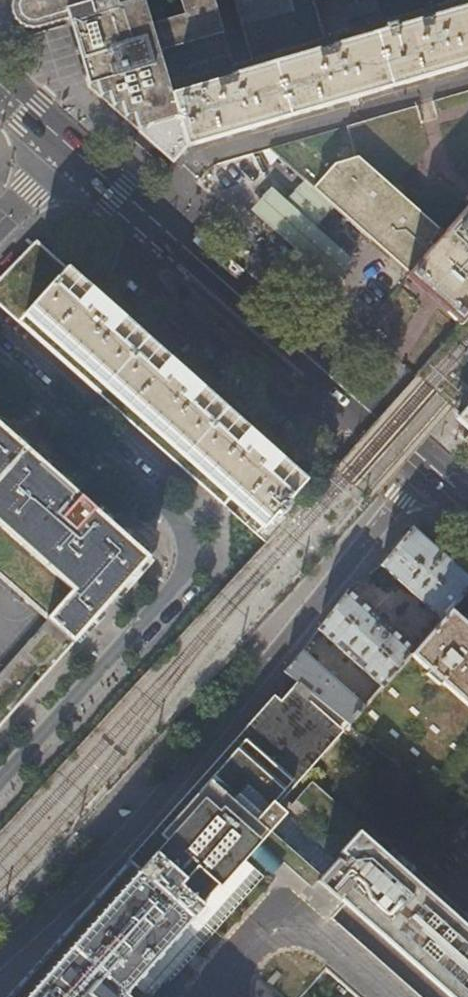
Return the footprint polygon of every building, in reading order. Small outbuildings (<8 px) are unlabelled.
[(16,1),(15,4),(15,8),(15,11),(16,14),(18,18),(20,21),(22,23),(24,25),(27,26),(30,27),(33,28),(37,28),(68,19),(86,88),(104,101),(117,113),(153,91),(168,87),(190,81),(233,68),(213,0),(16,0),(16,1)] [(233,68),(460,0),(213,0),(233,68)] [(172,97),(168,87),(153,91),(117,113),(145,137),(160,152),(173,163),(191,147),(467,66),(467,11),(172,97)] [(463,320),(467,315),(467,207),(443,235),(356,157),(333,164),(314,187),(463,320)] [(264,195),(254,206),(334,279),(346,266),(353,258),(273,185),(264,195)] [(32,309),(271,521),(306,481),(267,447),(185,375),(102,301),(67,270),(32,309)] [(457,421),(467,431),(467,409),(457,421)] [(108,606),(151,557),(101,514),(20,441),(0,424),(0,574),(50,618),(0,674),(0,727),(108,606)] [(450,611),(467,591),(467,578),(442,555),(411,527),(392,549),(377,567),(440,622),(450,611)] [(379,689),(413,652),(345,591),(329,612),(314,631),(379,689)] [(450,611),(440,622),(413,652),(379,689),(362,708),(345,727),(432,796),(466,752),(467,753),(467,626),(451,612),(450,611)] [(285,667),(279,674),(288,682),(340,723),(345,727),(362,708),(299,652),(285,667)] [(291,793),(284,787),(340,723),(288,682),(279,692),(272,686),(260,701),(207,766),(159,823),(193,855),(201,846),(234,878),(280,828),(274,813),(291,793)] [(222,891),(188,861),(193,855),(159,823),(153,830),(101,889),(32,967),(5,996),(132,996),(222,891)] [(436,904),(357,837),(308,897),(329,915),(333,919),(423,996),(467,996),(467,932),(436,904)] [(222,891),(234,878),(201,846),(193,855),(188,861),(222,891)]
